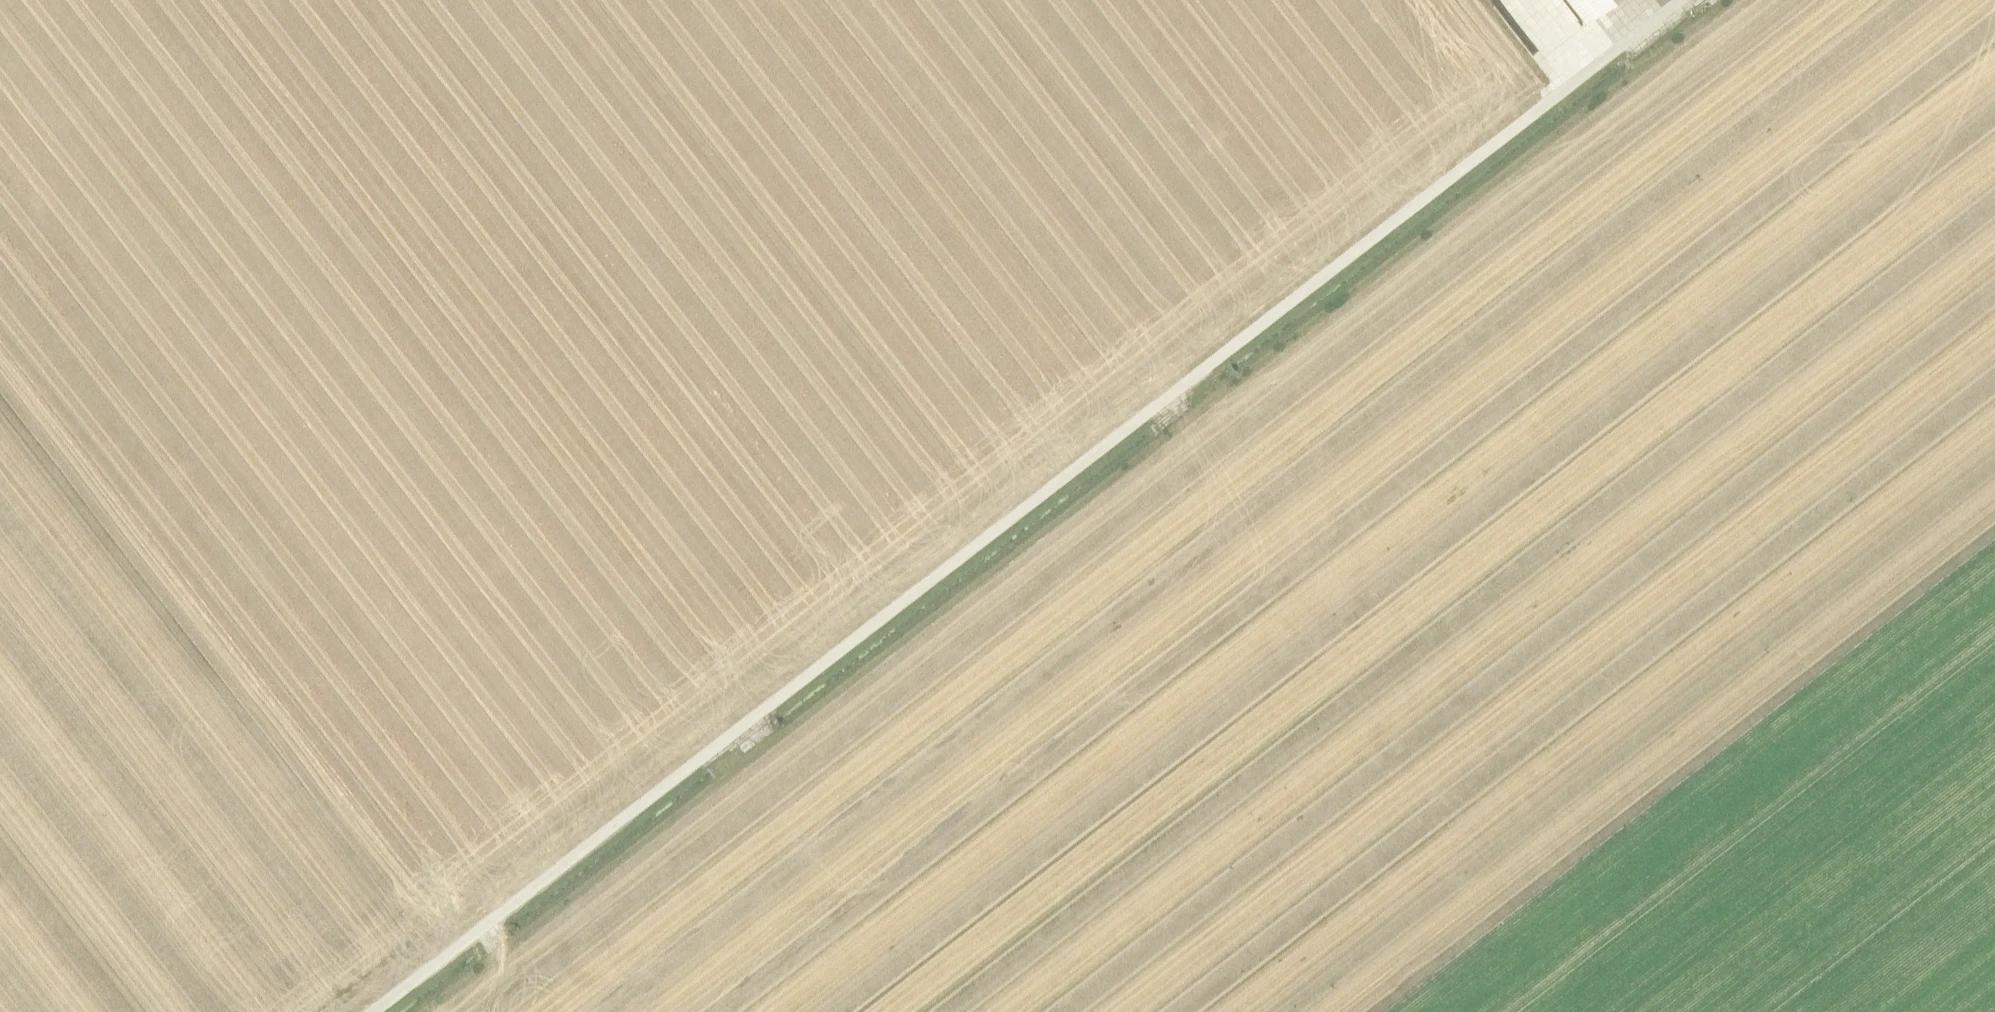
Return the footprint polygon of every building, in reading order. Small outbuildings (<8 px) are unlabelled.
[(1584,20),(1610,0),(1569,0),(1584,20)]
